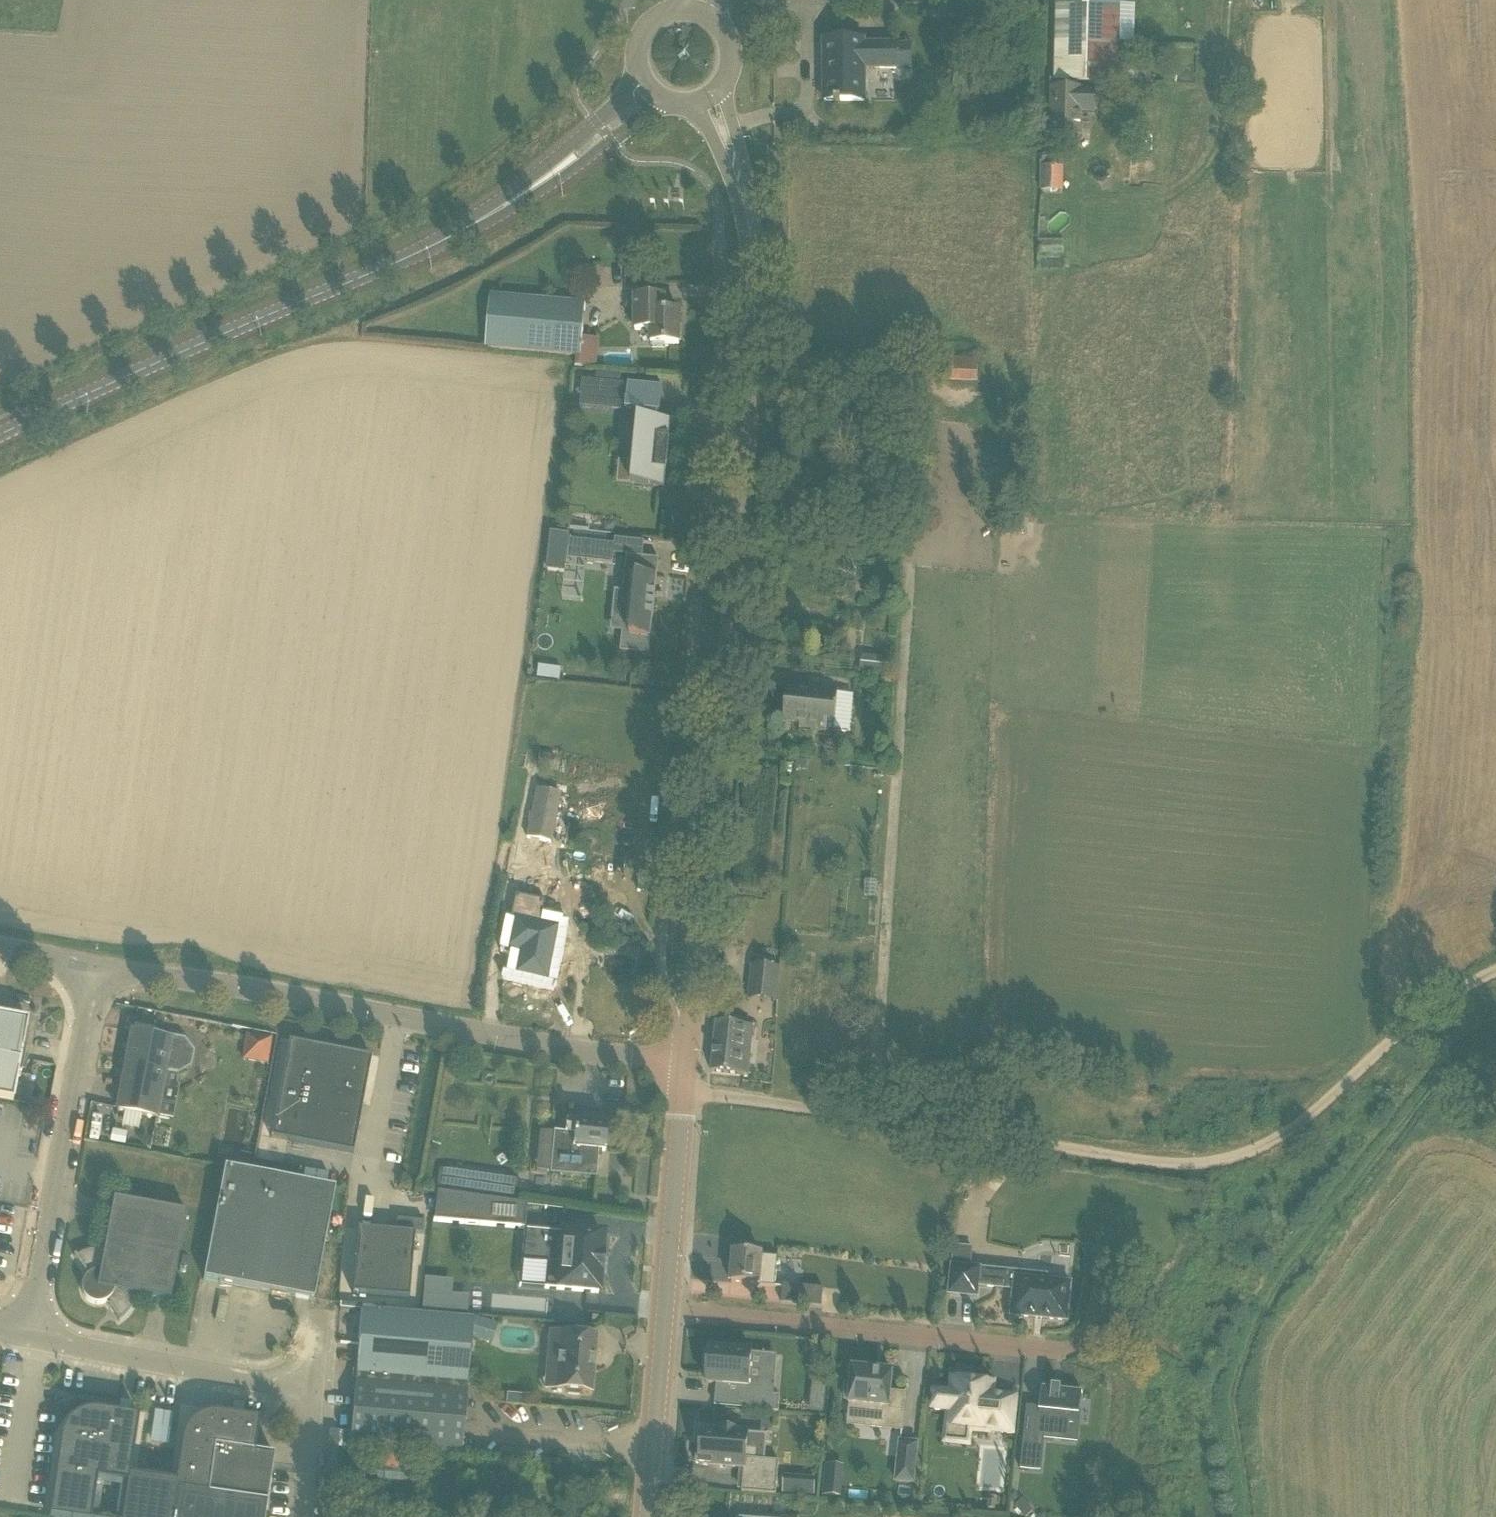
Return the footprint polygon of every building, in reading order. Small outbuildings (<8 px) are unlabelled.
[(1120,64),(1121,5),(1116,5),(1116,0),(1058,0),(1058,3),(1056,3),(1056,81),(1058,81),(1058,89),(1053,89),(1052,135),(1083,136),(1084,89),(1067,88),(1067,81),(1119,82),(1120,64)] [(912,44),(899,44),(899,42),(867,42),(867,40),(824,41),(824,69),(830,69),(830,79),(824,79),(825,101),(834,101),(834,102),(868,103),(868,72),(899,71),(899,69),(913,69),(912,44)] [(1049,167),(1041,167),(1040,179),(1064,180),(1064,168),(1049,167)] [(490,295),(486,347),(581,356),(586,304),(490,295)] [(680,327),(680,312),(665,312),(665,298),(635,298),(635,330),(651,330),(651,344),(679,344),(680,341),(682,341),(682,327),(680,327)] [(978,360),(951,359),(931,358),(930,378),(950,379),(978,380),(978,360)] [(626,411),(627,411),(629,385),(628,385),(583,380),(580,407),(596,408),(626,411)] [(628,385),(629,385),(627,411),(626,411),(626,412),(639,414),(639,418),(638,418),(638,419),(636,441),(649,443),(647,463),(634,462),(632,485),(644,487),(665,489),(671,421),(658,420),(658,415),(660,416),(663,387),(629,383),(628,385)] [(569,534),(551,532),(547,570),(565,572),(569,534)] [(588,542),(586,561),(613,564),(615,545),(588,542)] [(659,559),(627,556),(623,592),(627,593),(621,652),(649,655),(659,559)] [(885,673),(887,658),(863,655),(861,671),(885,673)] [(550,667),(549,679),(560,680),(562,668),(550,667)] [(838,691),(810,688),(809,693),(787,691),(785,721),(801,723),(800,728),(834,731),(838,691)] [(538,768),(554,770),(556,756),(540,753),(538,768)] [(796,767),(808,768),(808,760),(797,760),(796,767)] [(561,794),(538,789),(528,838),(551,843),(561,794)] [(550,982),(561,926),(515,917),(508,948),(521,950),(516,975),(550,982)] [(749,998),(777,1001),(780,969),(752,966),(749,998)] [(23,1049),(28,1021),(0,1016),(0,1044),(23,1049)] [(753,1028),(717,1024),(712,1072),(749,1075),(753,1028)] [(186,1042),(171,1039),(132,1032),(117,1110),(157,1118),(165,1074),(179,1077),(192,1069),(195,1054),(186,1042)] [(243,1062),(269,1065),(272,1039),(246,1036),(243,1062)] [(289,1041),(271,1137),(354,1153),(372,1057),(289,1041)] [(23,1049),(0,1044),(0,1099),(13,1102),(18,1074),(21,1075),(26,1049),(23,1049)] [(582,1120),(582,1124),(566,1123),(565,1134),(553,1133),(550,1173),(596,1178),(599,1150),(605,1151),(607,1127),(598,1126),(599,1121),(582,1120)] [(112,1142),(124,1145),(126,1133),(115,1130),(112,1142)] [(248,1170),(251,1154),(241,1153),(235,1157),(233,1168),(248,1170)] [(314,1300),(335,1188),(225,1167),(204,1279),(314,1300)] [(436,1191),(517,1203),(520,1181),(440,1169),(436,1191)] [(525,1229),(527,1205),(438,1192),(434,1221),(525,1229)] [(121,1321),(120,1319),(123,1317),(125,1315),(127,1313),(129,1310),(131,1308),(133,1305),(134,1302),(135,1299),(136,1296),(171,1302),(187,1213),(114,1199),(104,1250),(101,1250),(98,1250),(95,1250),(91,1250),(88,1251),(85,1252),(82,1253),(79,1254),(77,1256),(76,1255),(74,1256),(88,1276),(86,1277),(85,1279),(84,1281),(83,1283),(82,1285),(82,1287),(82,1290),(83,1292),(83,1294),(84,1296),(86,1298),(87,1300),(89,1301),(91,1302),(93,1303),(95,1304),(97,1304),(100,1304),(102,1303),(104,1303),(106,1302),(119,1322),(121,1321)] [(396,1219),(395,1231),(423,1233),(424,1221),(396,1219)] [(415,1233),(358,1229),(352,1293),(409,1298),(415,1233)] [(550,1288),(598,1293),(603,1236),(572,1233),(572,1237),(556,1236),(556,1235),(524,1233),(522,1262),(552,1265),(550,1288)] [(778,1257),(734,1253),(733,1268),(730,1268),(729,1279),(732,1279),(732,1283),(775,1286),(778,1257)] [(952,1265),(950,1293),(977,1296),(980,1268),(952,1265)] [(1044,1319),(1067,1321),(1071,1284),(1015,1278),(1012,1316),(1035,1318),(1035,1319),(1037,1317),(1042,1317),(1043,1319),(1044,1319)] [(824,1289),(784,1284),(782,1303),(822,1307),(824,1289)] [(439,1297),(423,1296),(422,1310),(438,1311),(439,1297)] [(473,1319),(362,1309),(350,1446),(462,1455),(473,1319)] [(496,1324),(479,1319),(473,1337),(491,1343),(496,1324)] [(579,1396),(583,1391),(592,1392),(597,1336),(560,1333),(555,1389),(565,1390),(567,1395),(579,1396)] [(744,1386),(742,1409),(780,1412),(781,1395),(775,1395),(776,1381),(750,1379),(752,1352),(709,1349),(709,1354),(705,1354),(704,1367),(708,1367),(707,1383),(744,1386)] [(893,1373),(853,1369),(851,1385),(846,1385),(845,1399),(850,1400),(849,1404),(869,1406),(867,1426),(903,1430),(907,1394),(891,1393),(893,1373)] [(988,1430),(1012,1432),(1016,1398),(992,1395),(993,1383),(986,1383),(985,1388),(974,1387),(975,1381),(953,1379),(952,1395),(936,1393),(934,1410),(950,1411),(948,1427),(988,1431),(988,1430)] [(1079,1424),(1082,1397),(1060,1394),(1061,1392),(1051,1391),(1051,1393),(1042,1392),(1040,1412),(1026,1411),(1020,1473),(1040,1475),(1044,1444),(1062,1446),(1064,1422),(1079,1424)] [(824,1414),(826,1399),(811,1397),(809,1412),(824,1414)] [(62,1433),(61,1436),(61,1439),(49,1516),(99,1516),(103,1487),(119,1489),(115,1516),(123,1516),(128,1483),(139,1417),(99,1411),(96,1410),(93,1410),(90,1410),(87,1411),(84,1412),(81,1413),(78,1414),(75,1416),(73,1418),(71,1420),(68,1422),(67,1424),(65,1427),(63,1430),(62,1433)] [(267,1504),(275,1455),(255,1452),(260,1420),(224,1415),(221,1414),(218,1414),(214,1414),(211,1414),(208,1414),(205,1415),(202,1416),(199,1417),(196,1419),(194,1421),(191,1423),(189,1425),(187,1428),(185,1431),(184,1434),(183,1437),(182,1440),(181,1443),(175,1490),(128,1483),(123,1516),(266,1516),(267,1504)] [(701,1447),(698,1446),(696,1463),(700,1464),(700,1465),(744,1468),(742,1492),(776,1495),(779,1462),(757,1460),(757,1450),(740,1448),(741,1432),(718,1430),(718,1433),(703,1431),(701,1447)] [(896,1482),(914,1483),(918,1444),(900,1442),(896,1482)] [(844,1495),(844,1464),(825,1464),(824,1495),(844,1495)] [(814,1495),(815,1479),(785,1476),(783,1493),(814,1495)] [(1024,1500),(1016,1506),(1024,1516),(1028,1516),(1034,1512),(1024,1500)]
